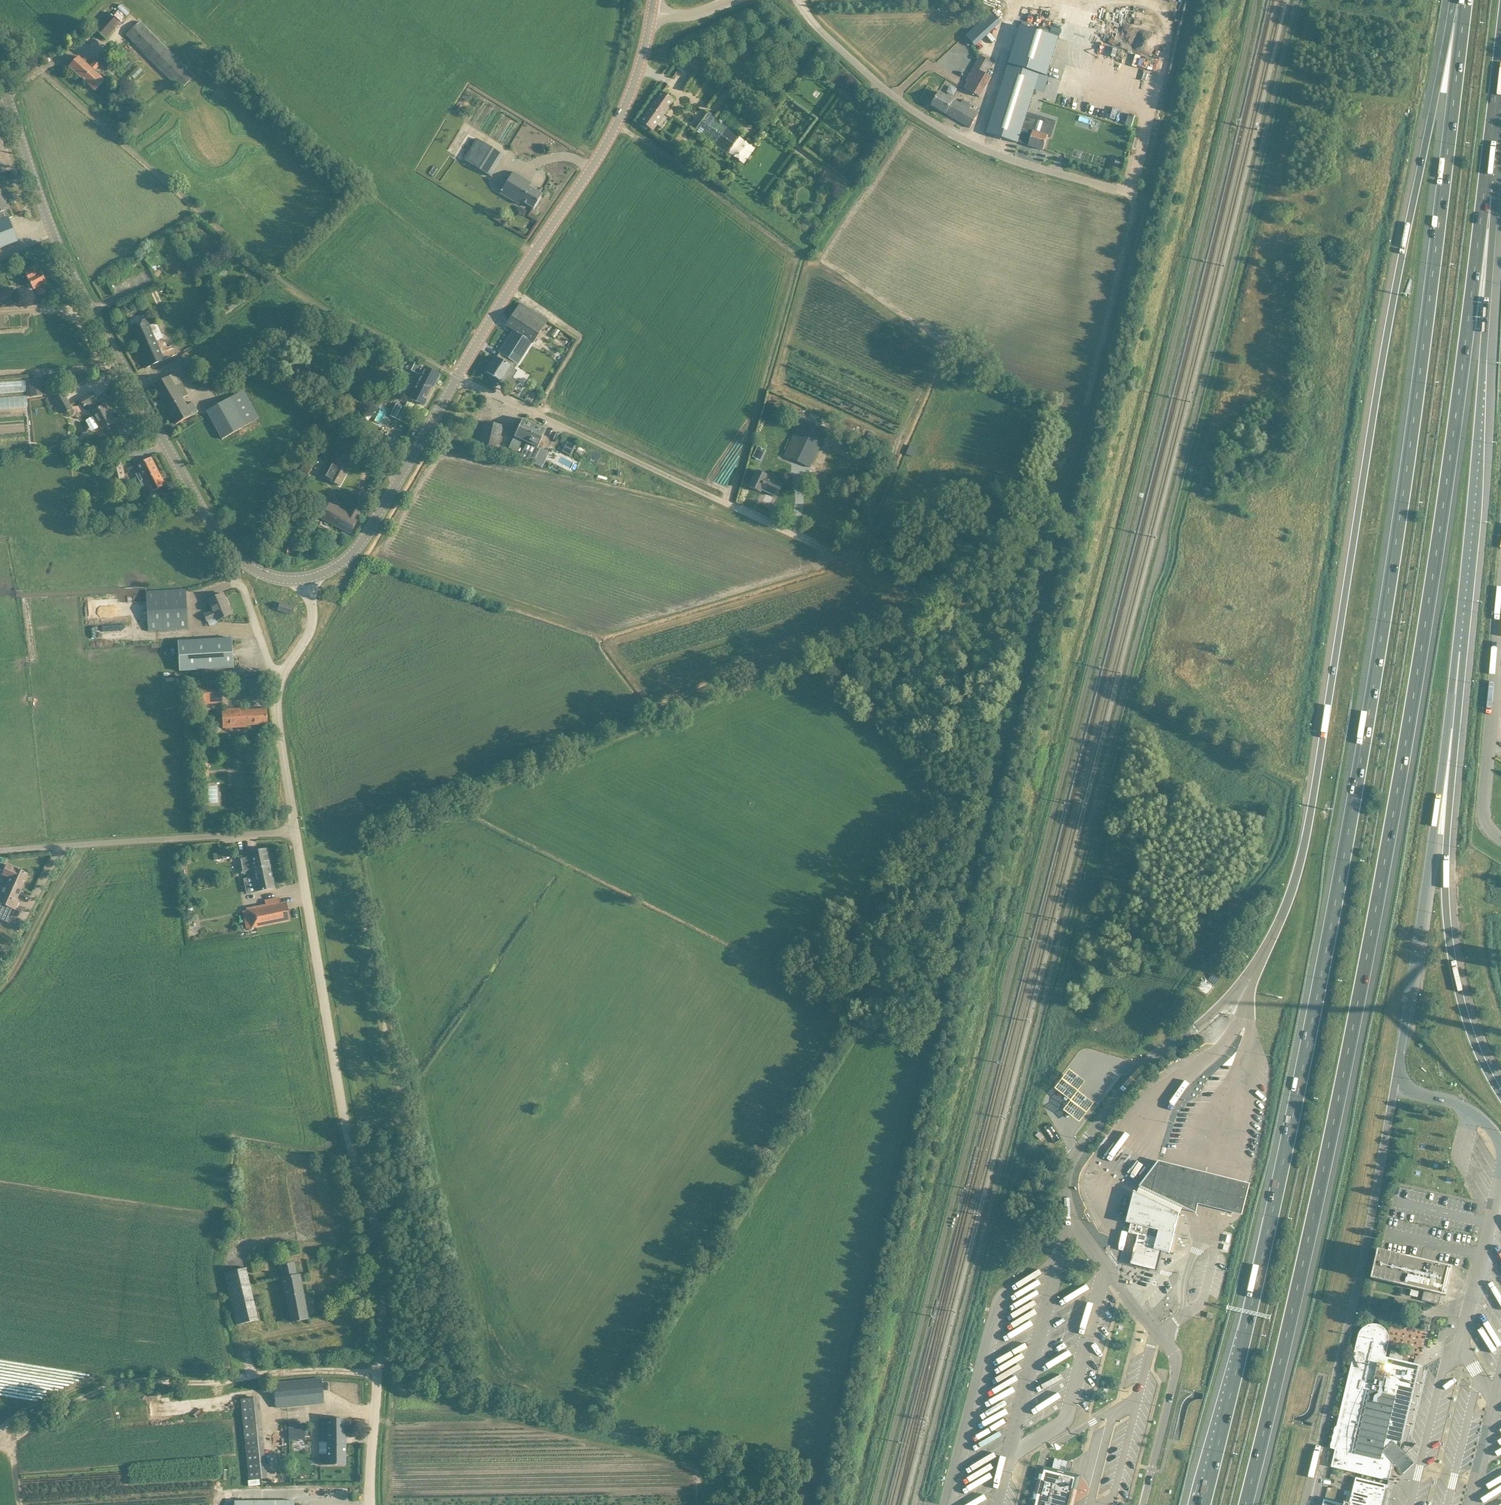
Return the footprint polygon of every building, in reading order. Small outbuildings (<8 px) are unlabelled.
[(967,37),(975,45),(999,22),(989,11),(978,22),(980,25),(967,37)] [(92,27),(106,39),(120,24),(106,12),(92,27)] [(126,35),(181,90),(194,77),(139,22),(126,35)] [(990,124),(987,134),(1018,143),(1018,142),(1026,118),(1027,112),(1039,74),(1047,76),(1059,38),(1050,35),(1020,26),(1011,56),(990,124)] [(1052,28),(1050,35),(1059,38),(1061,31),(1052,28)] [(979,98),(991,77),(986,74),(993,63),(980,55),(965,81),(967,82),(964,89),(979,98)] [(69,67),(95,91),(105,80),(94,71),(100,65),(95,61),(90,67),(78,56),(69,67)] [(692,58),(688,68),(701,74),(705,63),(692,58)] [(134,79),(142,71),(138,66),(129,74),(134,79)] [(658,125),(661,128),(668,119),(663,116),(674,100),(660,91),(639,122),(653,132),(658,125)] [(1047,91),(1043,99),(1048,101),(1052,93),(1047,91)] [(932,106),(971,128),(978,115),(969,110),(972,106),(963,101),(961,105),(940,93),(932,106)] [(764,100),(759,106),(770,115),(775,109),(764,100)] [(727,154),(740,135),(708,112),(695,131),(727,154)] [(528,161),(541,141),(504,118),(492,139),(528,161)] [(1026,118),(1018,142),(1043,150),(1048,137),(1051,138),(1055,127),(1026,118)] [(503,156),(476,139),(463,159),(491,176),(503,156)] [(530,187),(532,183),(513,172),(500,193),(519,205),(521,201),(533,208),(542,195),(530,187)] [(17,241),(9,218),(12,217),(9,209),(10,209),(6,201),(5,201),(0,190),(0,248),(17,241)] [(34,290),(35,289),(39,296),(46,292),(42,285),(47,283),(41,271),(36,274),(33,268),(25,272),(34,290)] [(3,306),(18,300),(12,288),(0,293),(0,300),(3,306)] [(250,300),(245,290),(234,295),(239,305),(250,300)] [(178,303),(171,306),(179,323),(186,319),(178,303)] [(487,372),(500,381),(509,367),(513,370),(531,342),(534,343),(548,321),(528,309),(520,303),(506,325),(514,330),(487,372)] [(131,326),(137,338),(132,340),(145,368),(176,354),(173,345),(167,348),(157,323),(149,326),(146,320),(131,326)] [(199,338),(193,340),(195,347),(201,345),(199,338)] [(398,354),(394,362),(399,365),(403,357),(398,354)] [(415,363),(411,370),(420,375),(409,398),(424,405),(440,375),(419,365),(415,363)] [(154,385),(176,424),(198,412),(192,401),(187,404),(183,398),(188,395),(175,373),(154,385)] [(29,380),(31,397),(43,395),(41,379),(29,380)] [(259,418),(243,390),(206,411),(222,439),(259,418)] [(776,394),(767,391),(764,401),(774,404),(776,394)] [(88,405),(101,430),(115,422),(105,405),(98,409),(93,401),(96,399),(92,393),(84,398),(79,400),(82,406),(84,405),(85,406),(88,405)] [(55,398),(63,414),(72,409),(64,394),(55,398)] [(0,398),(1,411),(31,410),(31,397),(0,398)] [(401,421),(407,409),(396,403),(390,416),(401,421)] [(319,416),(314,425),(322,429),(323,427),(334,433),(337,428),(326,422),(327,420),(319,416)] [(802,418),(784,456),(809,468),(828,430),(802,418)] [(530,435),(535,425),(523,419),(509,448),(516,452),(522,440),(527,442),(530,435)] [(496,454),(500,435),(502,425),(484,421),(478,450),(496,454)] [(537,448),(546,430),(535,425),(530,435),(527,442),(520,457),(529,462),(532,457),(528,455),(533,446),(537,448)] [(567,441),(565,446),(566,447),(573,450),(575,445),(568,442),(567,441)] [(908,458),(912,448),(904,444),(900,454),(908,458)] [(757,447),(752,458),(761,461),(766,451),(757,447)] [(337,452),(323,477),(340,486),(348,471),(337,466),(343,455),(337,452)] [(142,487),(147,485),(151,493),(165,485),(151,457),(137,465),(140,472),(136,474),(142,487)] [(126,482),(122,461),(110,463),(114,484),(126,482)] [(307,474),(311,466),(304,462),(300,470),(307,474)] [(761,490),(776,497),(781,485),(766,478),(767,476),(756,471),(748,487),(760,492),(761,490)] [(354,502),(347,514),(329,504),(322,518),(350,533),(364,507),(354,502)] [(97,516),(90,519),(92,525),(99,523),(97,516)] [(285,546),(284,553),(293,555),(294,550),(289,549),(290,547),(285,546)] [(186,589),(146,591),(148,631),(178,630),(188,629),(186,589)] [(223,594),(208,600),(212,611),(204,615),(207,621),(215,617),(216,620),(232,614),(223,594)] [(290,614),(292,607),(280,603),(277,610),(290,614)] [(96,629),(96,641),(111,641),(111,629),(96,629)] [(177,643),(179,671),(233,668),(231,640),(177,643)] [(222,703),(221,684),(195,686),(196,705),(222,703)] [(249,727),(249,725),(267,724),(266,709),(247,711),(247,709),(222,710),(224,729),(249,727)] [(211,787),(211,806),(221,805),(221,787),(211,787)] [(243,853),(244,856),(237,857),(240,871),(247,869),(249,879),(255,878),(258,892),(275,888),(267,848),(243,853)] [(7,865),(3,874),(10,878),(8,882),(22,888),(28,874),(7,865)] [(11,908),(15,910),(19,901),(17,900),(22,888),(8,882),(3,893),(1,892),(0,893),(0,903),(3,904),(0,910),(0,911),(8,915),(11,908)] [(242,911),(246,929),(290,920),(286,903),(280,904),(279,899),(264,901),(265,904),(246,908),(246,910),(242,911)] [(1073,1117),(1081,1123),(1097,1104),(1088,1097),(1080,1091),(1087,1082),(1078,1075),(1071,1070),(1056,1089),(1063,1094),(1072,1101),(1065,1111),(1073,1117)] [(1248,1185),(1159,1163),(1140,1187),(1146,1190),(1182,1208),(1197,1215),(1201,1207),(1242,1216),(1248,1185)] [(1169,1253),(1180,1212),(1163,1204),(1162,1206),(1146,1197),(1147,1196),(1146,1196),(1146,1197),(1140,1194),(1133,1196),(1133,1198),(1132,1198),(1126,1222),(1131,1223),(1129,1233),(1138,1235),(1136,1244),(1131,1264),(1157,1270),(1162,1251),(1169,1253)] [(239,1238),(229,1239),(230,1247),(240,1245),(239,1238)] [(1378,1249),(1371,1279),(1374,1279),(1378,1280),(1403,1286),(1424,1291),(1422,1298),(1422,1301),(1434,1303),(1439,1305),(1440,1303),(1441,1295),(1446,1296),(1451,1274),(1453,1267),(1437,1263),(1421,1259),(1378,1249)] [(282,1278),(297,1275),(295,1263),(280,1265),(282,1273),(279,1274),(280,1278),(282,1278)] [(224,1273),(236,1323),(258,1318),(246,1268),(224,1273)] [(289,1322),(308,1319),(300,1274),(297,1275),(282,1278),(286,1296),(284,1297),(289,1322)] [(1412,1320),(1409,1319),(1408,1326),(1418,1328),(1419,1322),(1417,1321),(1417,1318),(1412,1317),(1412,1320)] [(1386,1356),(1389,1344),(1389,1339),(1389,1335),(1387,1331),(1385,1328),(1381,1325),(1377,1324),(1373,1323),(1369,1324),(1365,1326),(1363,1328),(1360,1332),(1359,1336),(1350,1370),(1337,1426),(1336,1426),(1334,1430),(1334,1434),(1333,1437),(1333,1440),(1331,1444),(1331,1448),(1336,1449),(1335,1452),(1331,1467),(1352,1471),(1389,1480),(1389,1479),(1393,1462),(1393,1461),(1397,1462),(1401,1445),(1420,1365),(1418,1364),(1393,1358),(1386,1356)] [(324,1403),(321,1379),(321,1378),(273,1383),(276,1408),(324,1403)] [(248,1479),(266,1477),(259,1397),(240,1399),(248,1479)] [(319,1419),(319,1465),(346,1464),(346,1418),(336,1419),(319,1419)] [(304,1440),(304,1424),(288,1424),(288,1440),(304,1440)] [(1033,1504),(1073,1504),(1080,1476),(1070,1473),(1073,1464),(1074,1459),(1069,1458),(1069,1461),(1055,1458),(1054,1464),(1053,1468),(1045,1467),(1043,1466),(1033,1504)] [(1388,1485),(1356,1477),(1350,1503),(1345,1501),(1344,1504),(1324,1499),(1323,1504),(1383,1504),(1388,1485)]
